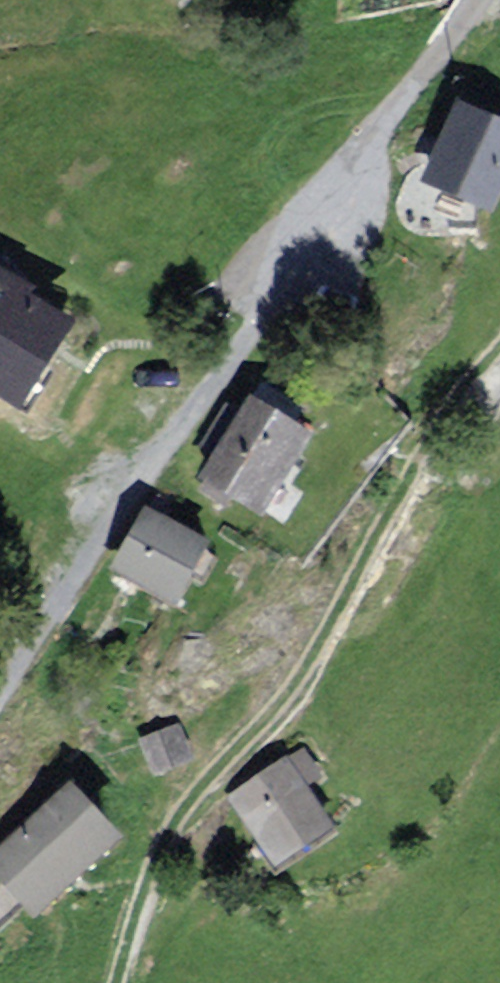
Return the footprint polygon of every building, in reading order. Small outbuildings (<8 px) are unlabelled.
[(426,172),(499,196),(499,111),(452,95),(426,172)] [(23,402),(80,309),(0,260),(0,388),(23,402)] [(250,380),(203,475),(278,513),(326,418),(250,380)] [(152,501),(118,565),(185,599),(218,535),(152,501)] [(184,720),(143,737),(158,774),(199,757),(184,720)] [(309,743),(232,795),(279,862),(343,818),(320,784),(332,776),(309,743)] [(0,848),(0,872),(37,909),(122,822),(73,774),(0,848)]
